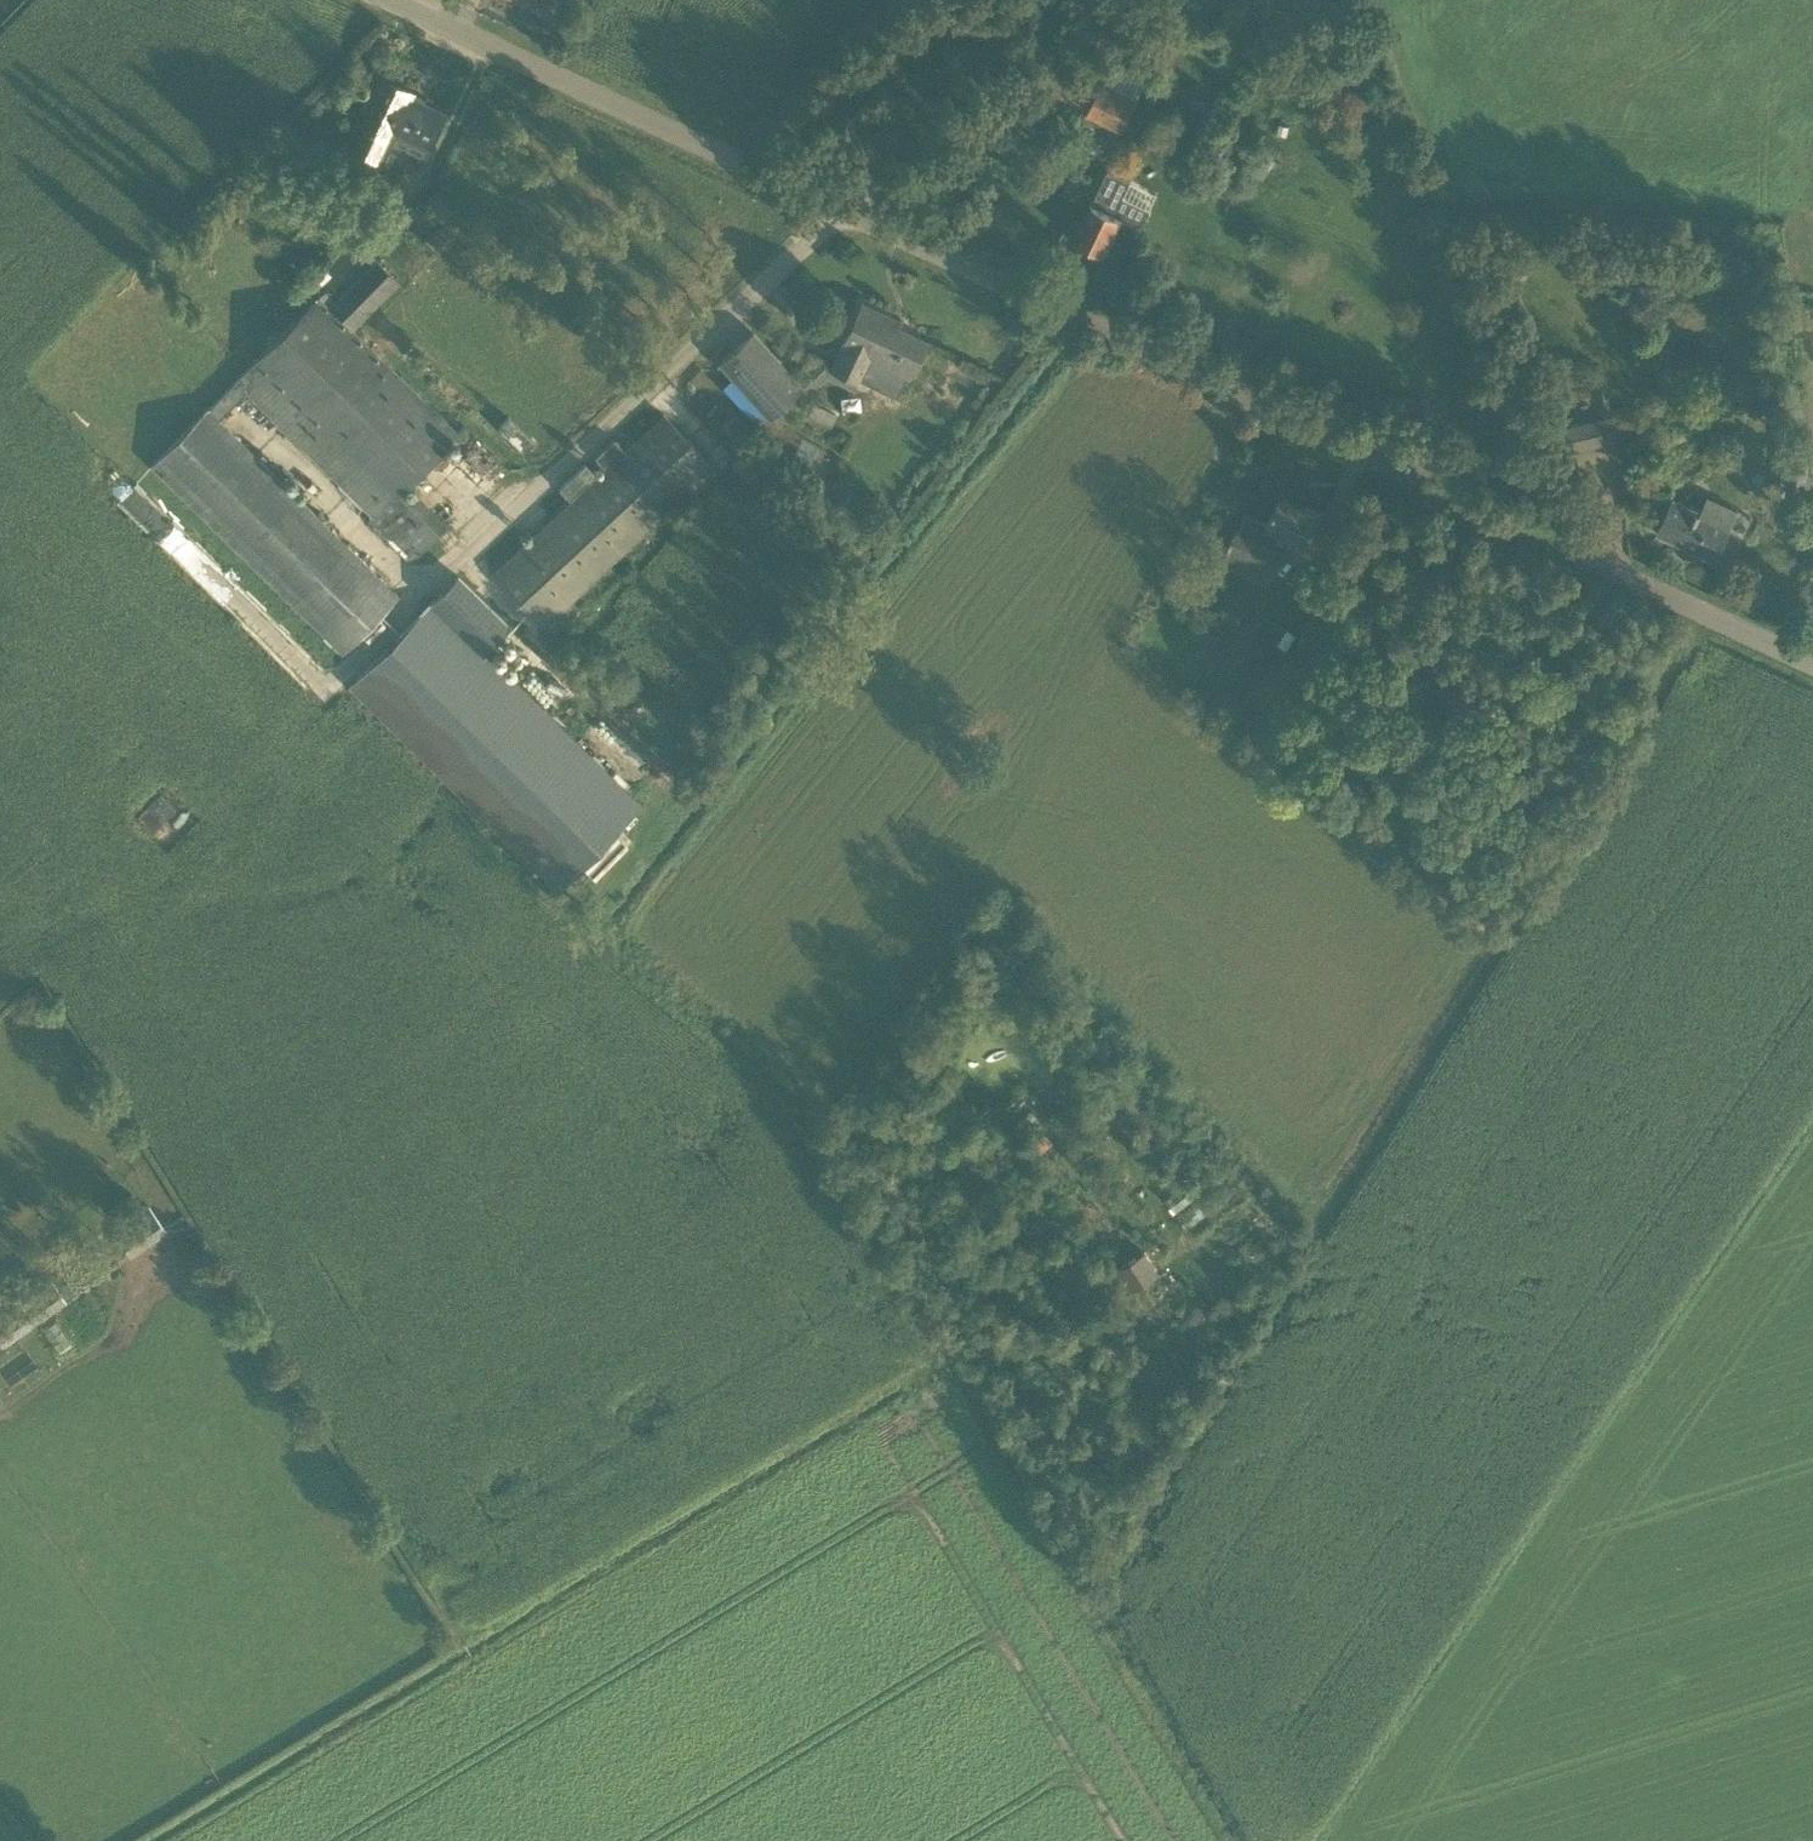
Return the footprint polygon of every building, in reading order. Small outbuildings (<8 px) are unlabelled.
[(427,147),(443,113),(420,102),(419,105),(412,102),(413,99),(409,97),(412,92),(378,76),(346,144),(380,160),(385,147),(420,163),(427,147)] [(1086,113),(1122,130),(1138,97),(1102,80),(1086,113)] [(1101,251),(1105,253),(1110,242),(1130,251),(1151,208),(1123,195),(1131,179),(1108,168),(1097,191),(1100,197),(1098,202),(1093,203),(1091,202),(1074,238),(1088,245),(1087,248),(1100,254),(1101,251)] [(152,465),(342,651),(398,594),(219,418),(246,391),(373,515),(432,572),(450,553),(466,569),(459,576),(504,629),(651,772),(728,693),(510,481),(518,473),(360,320),(398,281),(375,259),(329,306),(318,295),(234,380),(152,465)] [(841,343),(829,369),(856,382),(858,379),(869,356),(909,375),(926,339),(885,320),(887,314),(860,302),(841,343)] [(752,332),(720,362),(770,417),(802,387),(799,383),(752,332)] [(556,514),(608,564),(713,466),(664,414),(625,450),(614,438),(594,456),(605,468),(556,514)] [(1606,415),(1562,426),(1568,451),(1612,440),(1606,415)] [(1307,542),(1320,514),(1280,495),(1268,522),(1246,513),(1239,529),(1236,528),(1221,561),(1270,584),(1293,536),(1307,542)] [(1657,532),(1714,559),(1737,510),(1708,497),(1702,510),(1674,497),(1657,532)] [(459,576),(457,575),(349,685),(557,889),(640,803),(484,650),(504,629),(459,576)] [(1128,1255),(1134,1279),(1158,1272),(1151,1249),(1128,1255)]
